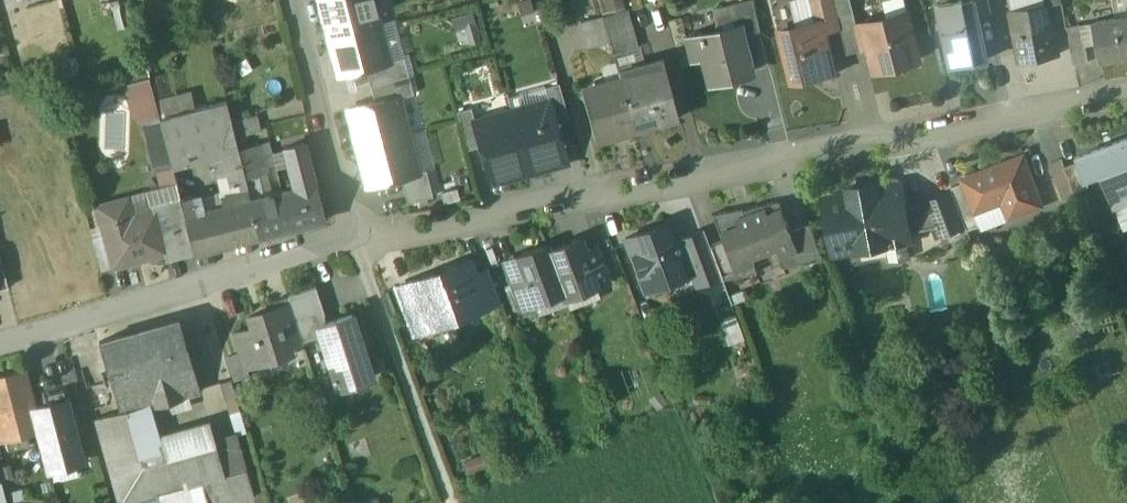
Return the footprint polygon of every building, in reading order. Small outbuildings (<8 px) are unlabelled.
[(325,35),(376,21),(370,0),(321,0),(316,1),(325,35)] [(731,3),(736,24),(739,24),(741,34),(761,29),(754,0),(744,0),(731,3)] [(817,20),(823,18),(826,32),(842,28),(839,15),(835,0),(812,0),(817,20)] [(884,1),(888,18),(908,13),(905,0),(886,0),(884,1)] [(962,0),(940,5),(952,63),(972,59),(973,62),(988,59),(979,16),(976,0),(963,3),(962,0)] [(979,16),(991,14),(989,0),(976,0),(979,16)] [(1045,3),(1011,9),(1021,60),(1059,53),(1049,5),(1048,2),(1045,3)] [(626,7),(601,14),(609,40),(612,53),(637,46),(626,7)] [(462,42),(482,37),(475,10),(455,15),(462,42)] [(854,11),(839,15),(842,28),(848,53),(863,49),(854,11)] [(888,18),(865,23),(871,48),(876,46),(881,65),(898,61),(899,64),(920,59),(908,13),(888,18)] [(601,14),(579,20),(586,47),(609,40),(601,14)] [(1094,23),(1094,24),(1097,42),(1100,58),(1126,53),(1126,17),(1094,23)] [(817,20),(797,25),(798,30),(781,34),(791,80),(815,75),(814,71),(834,67),(826,32),(823,18),(817,20)] [(365,68),(387,62),(376,21),(325,35),(336,76),(365,68)] [(736,24),(686,37),(691,57),(702,55),(709,82),(751,71),(741,34),(739,24),(736,24)] [(1097,42),(1094,24),(1081,26),(1085,44),(1097,42)] [(1081,25),(1067,26),(1074,64),(1088,61),(1085,44),(1081,26),(1081,25)] [(365,68),(369,85),(407,75),(402,58),(387,62),(365,68)] [(660,58),(617,70),(619,75),(634,129),(677,117),(660,58)] [(369,85),(374,104),(397,98),(412,94),(407,75),(369,85)] [(619,75),(580,85),(596,140),(634,129),(619,75)] [(144,122),(159,118),(155,99),(149,78),(127,84),(135,117),(144,122)] [(546,99),(554,126),(569,122),(558,81),(543,85),(546,99)] [(155,99),(159,118),(194,109),(189,91),(155,99)] [(346,111),(356,148),(407,134),(397,98),(374,104),(346,111)] [(546,99),(511,109),(529,172),(564,162),(554,126),(546,99)] [(194,109),(159,118),(172,167),(180,165),(214,155),(213,150),(237,144),(235,137),(231,121),(226,100),(194,109)] [(465,149),(481,144),(474,119),(470,108),(455,112),(465,149)] [(492,183),(529,172),(511,109),(474,119),(481,144),(492,183)] [(256,115),(231,121),(235,137),(247,134),(260,131),(256,115)] [(159,118),(144,122),(157,171),(172,167),(159,118)] [(247,134),(235,137),(237,144),(238,148),(250,145),(247,134)] [(407,134),(356,148),(365,184),(399,175),(416,170),(407,134)] [(1077,156),(1079,161),(1085,178),(1102,172),(1115,206),(1126,201),(1126,137),(1077,156)] [(269,140),(260,142),(266,166),(275,164),(269,140)] [(250,145),(238,148),(245,177),(260,174),(267,172),(266,166),(260,142),(250,145)] [(305,142),(284,148),(294,188),(282,191),(291,227),(324,219),(305,142)] [(237,144),(213,150),(214,155),(216,167),(211,168),(212,177),(218,175),(222,197),(248,191),(245,177),(238,148),(237,144)] [(1023,155),(962,178),(975,211),(1003,201),(1009,217),(1042,205),(1023,155)] [(1061,159),(1050,163),(1063,199),(1075,195),(1061,159)] [(1079,161),(1064,166),(1074,191),(1089,186),(1085,178),(1079,161)] [(180,165),(172,167),(174,175),(182,173),(180,165)] [(416,170),(399,175),(406,201),(433,194),(426,168),(416,170)] [(260,174),(245,177),(248,191),(251,199),(265,195),(260,174)] [(849,194),(824,199),(835,253),(887,243),(907,239),(911,238),(910,232),(935,227),(927,207),(906,211),(901,184),(876,189),(875,183),(848,188),(849,194)] [(975,211),(964,183),(952,188),(963,216),(975,211)] [(248,191),(222,197),(224,206),(251,199),(248,191)] [(265,195),(251,199),(260,235),(291,227),(282,191),(265,195)] [(953,192),(926,202),(927,207),(935,227),(938,235),(966,225),(953,192)] [(192,195),(180,198),(185,216),(196,213),(192,195)] [(154,210),(131,216),(127,198),(98,205),(113,265),(164,252),(160,235),(187,228),(179,198),(153,205),(154,210)] [(224,206),(203,211),(212,248),(260,235),(251,199),(224,206)] [(752,212),(744,215),(741,208),(712,214),(721,240),(735,276),(756,272),(750,256),(775,246),(778,257),(796,250),(798,249),(791,231),(780,201),(750,207),(752,212)] [(196,213),(185,216),(194,252),(212,248),(203,211),(196,213)] [(665,223),(625,238),(645,290),(691,273),(689,266),(679,240),(673,242),(665,223)] [(810,224),(791,231),(798,249),(796,250),(801,264),(823,260),(810,224)] [(187,228),(160,235),(164,252),(167,260),(193,254),(187,228)] [(704,231),(679,240),(689,266),(700,262),(707,281),(721,276),(709,244),(704,231)] [(580,239),(549,250),(562,290),(564,295),(595,283),(583,250),(584,250),(580,239)] [(907,239),(887,243),(890,261),(910,257),(907,239)] [(735,276),(721,240),(709,244),(721,276),(722,279),(735,276)] [(547,245),(515,257),(519,268),(520,267),(533,300),(562,290),(549,250),(547,245)] [(610,282),(596,245),(584,250),(583,250),(595,283),(596,287),(610,282)] [(433,273),(396,287),(414,333),(486,306),(477,281),(469,260),(445,268),(446,271),(434,275),(433,273)] [(533,300),(520,267),(519,268),(507,273),(520,310),(534,305),(533,300)] [(500,301),(490,276),(477,281),(486,306),(500,301)] [(315,287),(288,296),(296,321),(302,340),(321,334),(318,325),(326,323),(323,314),(324,314),(315,287)] [(288,296),(272,301),(274,307),(277,307),(282,325),(296,321),(288,296)] [(274,307),(248,315),(252,327),(235,332),(245,363),(260,358),(261,361),(291,352),(282,325),(277,307),(274,307)] [(326,323),(318,325),(321,334),(325,345),(328,344),(330,351),(328,356),(332,358),(334,365),(331,366),(338,388),(372,377),(365,355),(360,357),(359,353),(360,351),(361,349),(362,346),(361,344),(359,342),(357,341),(355,340),(353,336),(358,334),(352,314),(326,323)] [(179,318),(137,330),(150,374),(148,374),(155,399),(180,391),(179,390),(185,388),(186,393),(199,389),(179,318)] [(137,330),(99,341),(111,385),(148,374),(150,374),(137,330)] [(49,378),(72,371),(62,339),(38,346),(49,378)] [(0,377),(0,436),(1,439),(39,429),(34,408),(24,371),(0,377)] [(111,385),(118,409),(94,417),(119,502),(127,502),(168,491),(158,455),(149,425),(154,423),(147,399),(150,398),(150,400),(155,399),(148,374),(111,385)] [(231,380),(219,384),(224,400),(236,396),(231,380)] [(43,394),(46,405),(66,400),(63,389),(43,394)] [(236,396),(224,400),(234,433),(234,436),(246,432),(236,396)] [(34,408),(39,429),(50,470),(83,461),(66,400),(46,405),(34,408)] [(234,433),(213,439),(223,475),(244,469),(234,436),(234,433)] [(213,439),(158,455),(168,491),(200,482),(223,475),(213,439)] [(244,469),(223,475),(231,501),(252,495),(244,469)] [(200,482),(206,502),(226,502),(231,501),(223,475),(200,482)] [(127,502),(206,502),(200,482),(168,491),(127,502)]
